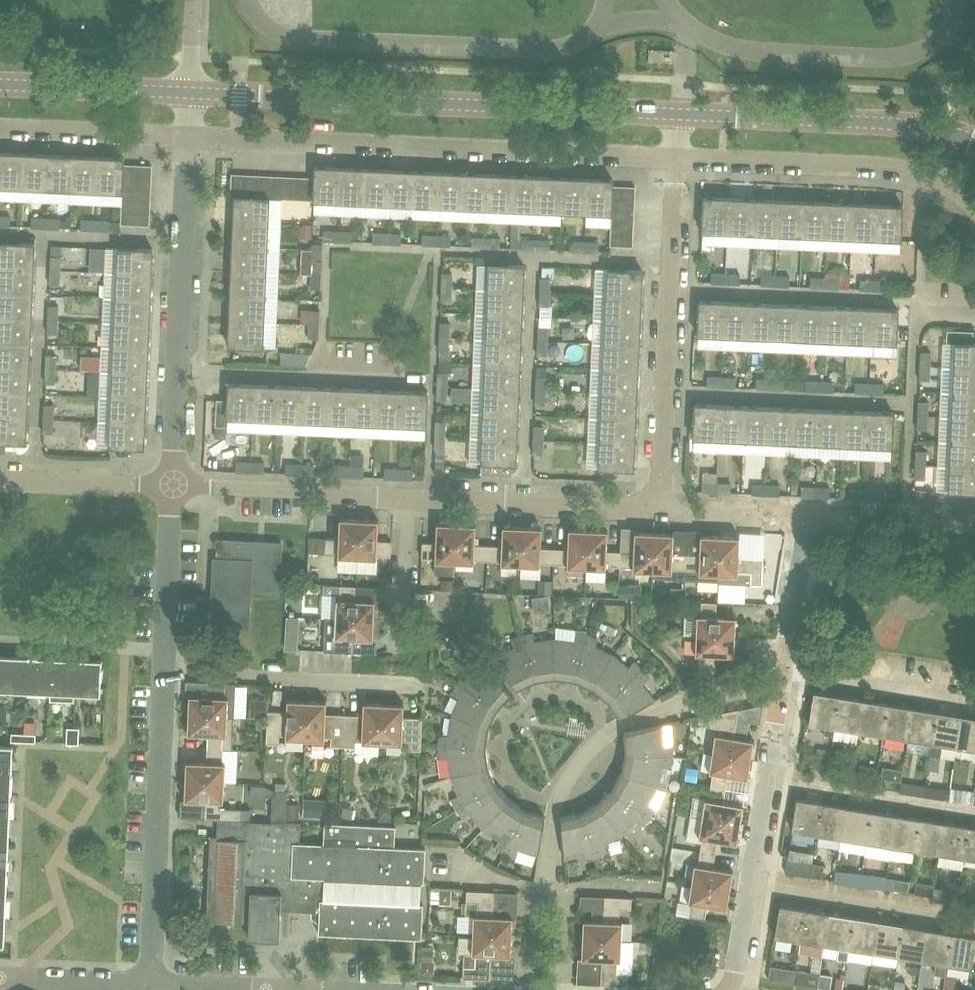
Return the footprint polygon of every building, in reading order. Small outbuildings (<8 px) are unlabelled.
[(649,49),(648,60),(675,62),(675,50),(649,49)] [(23,188),(24,153),(0,152),(0,187),(23,188)] [(24,153),(23,188),(48,189),(49,154),(24,153)] [(49,154),(48,189),(73,190),(74,155),(49,154)] [(74,155),(73,190),(97,191),(99,156),(74,155)] [(99,156),(97,191),(123,192),(123,187),(123,176),(124,165),(124,158),(99,156)] [(124,165),(123,176),(151,177),(152,166),(124,165)] [(314,199),(314,200),(339,202),(341,167),(316,166),(315,178),(314,199)] [(341,167),(339,202),(364,203),(366,168),(341,167)] [(366,168),(364,203),(389,204),(391,170),(366,168)] [(391,170),(389,204),(414,205),(415,171),(391,170)] [(415,171),(414,205),(439,206),(440,172),(415,171)] [(440,172),(439,206),(463,207),(465,173),(440,172)] [(465,173),(463,207),(487,208),(488,208),(490,174),(465,173)] [(232,174),(231,196),(235,196),(244,196),(245,175),(233,174),(232,174)] [(490,174),(488,208),(497,209),(513,209),(514,175),(490,174)] [(245,175),(244,196),(256,197),(257,175),(245,175)] [(257,175),(256,197),(268,198),(269,176),(257,175)] [(514,175),(513,209),(538,210),(539,176),(514,175)] [(123,176),(123,187),(151,189),(151,177),(123,176)] [(269,176),(268,198),(270,198),(280,198),(281,176),(269,176)] [(281,176),(280,198),(291,199),(292,177),(281,176)] [(539,176),(538,210),(562,212),(564,177),(539,176)] [(292,177),(291,199),(303,199),(304,177),(292,177)] [(304,177),(303,199),(314,199),(315,178),(304,177)] [(564,177),(562,212),(587,213),(589,178),(564,177)] [(589,178),(587,213),(612,214),(612,210),(612,198),(613,186),(613,179),(589,178)] [(613,186),(612,198),(635,199),(635,187),(613,186)] [(123,192),(123,199),(150,200),(151,189),(123,187),(123,192)] [(235,196),(234,221),(269,222),(270,198),(268,198),(256,197),(244,196),(235,196)] [(703,231),(704,231),(728,232),(730,198),(704,196),(703,231)] [(612,198),(612,210),(634,211),(635,199),(612,198)] [(728,232),(753,233),(754,199),(730,198),(728,232)] [(122,202),(122,211),(150,212),(150,200),(123,199),(122,202)] [(753,233),(778,234),(779,200),(754,199),(753,233)] [(778,234),(802,235),(804,201),(779,200),(778,234)] [(802,235),(827,236),(828,202),(804,201),(802,235)] [(827,236),(851,237),(853,203),(828,202),(827,236)] [(851,237),(876,239),(877,204),(853,203),(851,237)] [(901,240),(903,205),(877,204),(876,239),(901,240)] [(612,210),(612,214),(612,221),(634,223),(634,211),(612,210)] [(122,211),(122,223),(149,224),(150,212),(122,211)] [(11,227),(11,217),(0,216),(0,227),(11,227)] [(33,218),(32,228),(36,228),(46,229),(47,219),(33,218)] [(47,219),(46,229),(61,230),(61,219),(47,219)] [(82,221),(82,231),(96,231),(96,221),(82,221)] [(96,221),(96,231),(110,232),(110,229),(110,222),(96,221)] [(234,221),(233,245),(268,247),(269,222),(234,221)] [(612,221),(612,233),(633,234),(634,223),(612,221)] [(324,241),(338,242),(339,233),(325,233),(324,241)] [(338,242),(353,242),(353,234),(339,233),(338,242)] [(612,233),(611,245),(632,245),(633,234),(612,233)] [(511,234),(510,248),(522,249),(523,235),(511,234)] [(374,235),(374,243),(388,244),(388,235),(374,235)] [(402,236),(388,235),(388,244),(402,245),(402,236)] [(424,237),(423,246),(437,246),(438,237),(424,237)] [(452,238),(438,237),(437,246),(451,247),(452,238)] [(473,248),(487,249),(487,239),(473,239),(473,248)] [(487,249),(501,249),(501,240),(487,239),(487,249)] [(523,246),(523,249),(537,250),(537,240),(523,239),(523,246)] [(537,240),(537,250),(551,250),(551,240),(537,240)] [(0,259),(0,268),(34,269),(35,243),(1,242),(0,259)] [(313,249),(312,256),(322,257),(323,244),(313,243),(313,249)] [(572,243),(572,253),(586,253),(586,244),(572,243)] [(600,244),(586,244),(586,253),(600,254),(600,244)] [(233,245),(232,270),(267,272),(268,247),(233,245)] [(107,247),(106,272),(118,273),(152,274),(153,249),(119,247),(107,247)] [(302,249),(301,273),(312,274),(322,274),(322,260),(322,257),(312,256),(313,249),(302,249)] [(52,256),(51,270),(60,270),(61,257),(52,256)] [(490,264),(489,289),(523,291),(525,265),(490,264)] [(33,294),(34,269),(0,268),(0,292),(33,294)] [(643,271),(609,269),(607,295),(641,296),(643,271)] [(51,270),(51,284),(59,285),(60,270),(51,270)] [(232,270),(231,295),(266,297),(267,272),(232,270)] [(452,272),(442,272),(441,287),(451,288),(452,272)] [(711,282),(726,283),(727,273),(712,272),(711,282)] [(117,283),(117,298),(151,299),(152,274),(118,273),(117,283)] [(726,283),(740,284),(740,273),(727,273),(726,283)] [(312,274),(311,288),(321,288),(322,274),(312,274)] [(760,274),(759,284),(775,285),(776,275),(760,274)] [(788,275),(776,275),(775,285),(787,286),(788,275)] [(540,277),(540,292),(550,292),(550,278),(540,277)] [(811,277),(810,287),(824,287),(825,277),(811,277)] [(839,278),(825,277),(824,287),(839,288),(839,278)] [(860,289),(873,289),(874,279),(860,279),(860,289)] [(873,289),(888,290),(888,280),(874,279),(873,289)] [(451,301),(451,288),(441,287),(441,300),(451,301)] [(489,289),(488,314),(522,315),(523,291),(489,289)] [(32,318),(33,294),(0,292),(0,317),(32,318)] [(540,292),(539,305),(549,306),(550,292),(540,292)] [(231,295),(230,320),(265,321),(266,297),(231,295)] [(607,295),(606,319),(640,321),(641,296),(607,295)] [(117,298),(116,322),(150,324),(151,299),(117,298)] [(700,300),(698,334),(724,335),(725,301),(700,300)] [(724,335),(749,336),(750,302),(725,301),(724,335)] [(749,336),(773,337),(775,303),(750,302),(749,336)] [(773,337),(798,338),(799,304),(775,303),(773,337)] [(798,338),(822,340),(824,305),(799,304),(798,338)] [(50,305),(49,319),(58,320),(59,305),(50,305)] [(822,340),(847,341),(848,307),(824,305),(822,340)] [(307,323),(307,307),(294,307),(294,322),(307,323)] [(847,341),(871,342),(873,308),(848,307),(847,341)] [(897,343),(899,309),(873,308),(871,342),(897,343)] [(309,323),(320,324),(320,310),(310,310),(309,323)] [(488,314),(487,339),(521,340),(522,315),(488,314)] [(31,343),(32,318),(0,317),(0,342),(31,343)] [(49,319),(48,333),(57,333),(58,320),(49,319)] [(606,319),(605,344),(639,345),(640,321),(606,319)] [(230,320),(229,345),(263,347),(265,321),(230,320)] [(115,323),(114,347),(149,348),(150,324),(116,322),(115,323)] [(450,322),(440,322),(439,337),(449,337),(450,322)] [(320,324),(309,323),(309,337),(319,338),(320,324)] [(548,327),(538,327),(537,341),(547,341),(548,327)] [(956,342),(974,342),(974,331),(948,330),(947,342),(956,342)] [(449,350),(449,337),(439,337),(439,350),(449,350)] [(487,339),(486,363),(520,365),(521,340),(487,339)] [(547,355),(547,341),(537,341),(536,355),(547,355)] [(30,367),(31,343),(0,342),(0,366),(30,367)] [(974,342),(956,342),(955,367),(974,368),(974,342)] [(605,344),(604,368),(638,370),(639,345),(605,344)] [(114,347),(113,371),(148,373),(149,348),(114,347)] [(282,351),(282,360),(308,362),(312,352),(282,351)] [(930,366),(930,363),(930,352),(920,352),(920,366),(930,366)] [(47,354),(47,368),(56,369),(57,355),(47,354)] [(486,363),(485,388),(519,389),(520,365),(486,363)] [(29,392),(30,367),(0,366),(0,391),(29,392)] [(929,381),(930,366),(920,366),(919,380),(929,381)] [(954,392),(974,393),(974,368),(955,367),(954,392)] [(47,368),(46,383),(55,384),(56,369),(47,368)] [(604,368),(603,393),(637,394),(638,370),(604,368)] [(113,372),(112,396),(147,397),(148,373),(113,371),(113,372)] [(438,371),(438,374),(437,386),(447,386),(448,371),(438,371)] [(546,377),(535,376),(535,389),(545,390),(546,377)] [(708,376),(707,386),(722,387),(722,377),(708,376)] [(736,377),(722,377),(722,387),(736,387),(736,377)] [(756,388),(771,389),(771,379),(757,378),(756,388)] [(771,389),(785,389),(785,379),(771,379),(771,389)] [(806,380),(806,390),(820,391),(820,381),(806,380)] [(835,382),(820,381),(820,391),(834,392),(835,382)] [(217,399),(216,425),(227,426),(228,417),(252,418),(254,418),(255,384),(229,383),(229,400),(217,399)] [(856,393),(869,393),(869,383),(856,383),(856,393)] [(869,393),(884,394),(884,384),(869,383),(869,393)] [(255,384),(254,418),(278,419),(280,385),(255,384)] [(280,385),(278,419),(303,421),(304,386),(280,385)] [(304,386),(303,421),(327,422),(329,387),(304,386)] [(437,386),(437,399),(447,400),(447,386),(437,386)] [(329,387),(327,422),(352,423),(353,388),(329,387)] [(353,388),(352,423),(376,424),(378,389),(353,388)] [(485,388),(484,412),(518,414),(519,389),(485,388)] [(378,389),(376,424),(401,425),(402,391),(378,389)] [(544,405),(545,390),(535,389),(534,404),(544,405)] [(28,417),(29,392),(0,391),(0,415),(28,417)] [(402,391),(401,425),(427,426),(428,392),(402,391)] [(953,416),(974,417),(974,393),(954,392),(953,416)] [(603,393),(602,417),(636,419),(637,394),(603,393)] [(112,396),(111,420),(146,422),(147,397),(112,396)] [(928,415),(928,412),(928,402),(918,401),(918,415),(928,415)] [(45,417),(54,418),(54,405),(45,404),(45,417)] [(694,437),(720,438),(721,405),(695,404),(694,437)] [(720,438),(744,440),(746,406),(721,405),(720,438)] [(744,440),(769,441),(770,407),(746,406),(744,440)] [(769,441),(793,442),(795,408),(770,407),(769,441)] [(793,442),(818,443),(819,409),(795,408),(793,442)] [(818,443),(842,444),(844,410),(819,409),(818,443)] [(842,444),(867,445),(868,411),(844,410),(842,444)] [(892,446),(894,412),(868,411),(867,445),(892,446)] [(484,412),(483,437),(517,438),(518,414),(484,412)] [(27,441),(28,417),(0,415),(0,441),(27,442),(27,441)] [(927,430),(928,415),(918,415),(917,430),(927,430)] [(951,441),(974,442),(974,417),(953,416),(951,441)] [(54,418),(45,417),(44,433),(53,433),(54,418)] [(602,417),(601,442),(635,443),(636,419),(602,417)] [(111,420),(110,446),(144,448),(146,422),(111,420)] [(446,421),(436,420),(435,435),(445,435),(446,421)] [(215,438),(227,438),(227,427),(215,426),(215,438)] [(543,426),(533,426),(533,438),(543,439),(543,426)] [(445,449),(445,435),(435,435),(435,449),(445,449)] [(482,463),(516,464),(517,438),(483,437),(482,463)] [(542,454),(543,439),(533,438),(532,454),(542,454)] [(950,465),(974,466),(974,442),(951,441),(950,465)] [(600,467),(605,468),(634,469),(635,443),(601,442),(600,467)] [(435,449),(435,470),(444,470),(445,449),(435,449)] [(926,450),(918,450),(916,450),(916,464),(926,464),(926,450)] [(236,471),(251,472),(252,462),(237,461),(236,471)] [(251,472),(264,472),(265,462),(252,462),(251,472)] [(287,462),(287,473),(300,473),(301,463),(287,462)] [(315,463),(301,463),(300,473),(315,474),(315,463)] [(335,464),(335,475),(349,475),(350,465),(335,464)] [(925,478),(926,464),(916,464),(915,478),(925,478)] [(363,466),(350,465),(349,475),(363,476),(363,466)] [(974,492),(974,466),(950,465),(949,491),(974,492)] [(385,477),(399,477),(399,467),(385,466),(385,477)] [(399,477),(413,478),(413,468),(399,467),(399,477)] [(703,491),(717,492),(718,482),(703,481),(703,491)] [(717,492),(731,493),(731,483),(718,482),(717,492)] [(752,493),(766,494),(767,484),(753,483),(752,493)] [(766,494),(780,495),(781,485),(767,484),(766,494)] [(802,486),(802,496),(815,496),(816,486),(802,486)] [(830,487),(816,486),(815,496),(830,497),(830,487)] [(851,488),(851,498),(864,499),(865,489),(851,488)] [(880,489),(865,489),(864,499),(879,499),(880,489)] [(310,537),(309,552),(326,552),(340,552),(339,556),(359,557),(360,519),(341,518),(340,538),(326,537),(310,537)] [(360,519),(359,557),(377,558),(377,554),(392,555),(392,540),(378,539),(379,520),(360,519)] [(423,541),(423,556),(437,557),(437,560),(456,561),(457,523),(438,522),(437,542),(423,541)] [(457,523),(456,561),(474,562),(475,558),(489,559),(489,545),(475,544),(476,524),(457,523)] [(489,545),(489,559),(502,560),(502,563),(521,564),(523,526),(504,525),(503,545),(489,545)] [(523,526),(521,564),(540,565),(541,561),(554,562),(555,547),(541,547),(542,527),(523,526)] [(555,547),(554,562),(568,563),(568,566),(587,567),(589,529),(569,528),(569,548),(555,547)] [(589,529),(587,567),(606,568),(606,565),(620,566),(621,551),(607,550),(608,530),(589,529)] [(621,551),(620,566),(634,566),(634,570),(653,570),(655,533),(636,532),(635,551),(621,551)] [(655,533),(653,570),(672,571),(672,579),(685,579),(686,568),(687,553),(673,553),(674,533),(655,533)] [(686,568),(685,579),(719,581),(720,535),(702,534),(701,553),(701,554),(687,553),(686,568)] [(720,535),(719,581),(751,583),(762,583),(764,557),(739,556),(739,553),(740,536),(720,535)] [(280,596),(282,542),(225,538),(224,557),(214,556),(210,625),(250,627),(252,594),(280,596)] [(443,579),(442,589),(454,589),(454,579),(443,579)] [(552,580),(538,580),(538,593),(552,593),(552,580)] [(356,599),(356,585),(341,584),(341,598),(337,598),(336,617),(375,619),(376,600),(356,599)] [(619,584),(618,597),(628,598),(628,584),(619,584)] [(683,588),(670,587),(669,599),(683,599),(683,588)] [(685,617),(685,633),(697,634),(736,636),(737,616),(716,615),(717,602),(702,601),(701,615),(698,614),(688,614),(685,617)] [(338,650),(353,651),(354,637),(374,638),(375,619),(336,617),(335,636),(339,637),(338,650)] [(555,677),(569,678),(575,679),(587,634),(576,632),(575,640),(555,638),(555,677)] [(536,680),(543,679),(555,677),(555,638),(535,641),(534,633),(522,635),(536,680)] [(575,679),(581,682),(593,687),(613,654),(595,646),(598,638),(587,634),(575,679)] [(697,634),(696,653),(699,653),(698,678),(717,668),(714,661),(714,654),(734,655),(736,636),(697,634)] [(518,688),(531,682),(536,680),(522,635),(512,640),(515,647),(497,656),(518,688)] [(298,650),(298,640),(286,639),(285,650),(298,650)] [(593,687),(609,700),(643,668),(634,661),(629,667),(613,654),(593,687)] [(2,655),(1,689),(25,690),(27,656),(2,655)] [(27,656),(25,690),(50,692),(51,658),(27,656)] [(50,692),(49,700),(74,701),(74,693),(76,659),(51,658),(50,692)] [(76,659),(74,693),(101,694),(101,690),(101,678),(102,666),(102,660),(76,659)] [(511,693),(486,664),(472,679),(466,674),(458,683),(498,708),(511,693)] [(609,700),(619,715),(654,699),(643,682),(650,677),(643,668),(609,700)] [(190,694),(189,713),(228,715),(234,715),(236,683),(229,682),(226,682),(211,681),(211,695),(190,694)] [(461,697),(452,715),(489,726),(498,708),(458,683),(453,693),(461,697)] [(810,723),(826,725),(824,734),(833,735),(835,727),(834,727),(839,696),(815,692),(810,723)] [(834,727),(835,727),(857,730),(862,699),(839,696),(834,727)] [(250,698),(250,717),(268,717),(268,699),(250,698)] [(287,738),(306,738),(307,700),(288,699),(288,719),(281,718),(282,710),(269,710),(268,742),(280,742),(280,734),(287,734),(287,738)] [(857,730),(883,735),(888,703),(862,699),(857,730)] [(325,739),(325,736),(332,736),(332,745),(343,745),(345,713),(326,712),(327,701),(307,700),(306,738),(325,739)] [(363,741),(382,742),(385,703),(365,702),(364,714),(345,713),(343,745),(356,745),(356,740),(363,740),(363,741)] [(423,717),(404,716),(404,704),(385,703),(382,742),(402,743),(402,742),(409,742),(409,748),(422,749),(423,717)] [(883,735),(908,738),(913,707),(888,703),(883,735)] [(908,738),(932,742),(937,711),(913,707),(908,738)] [(741,719),(738,708),(709,714),(712,726),(721,727),(720,734),(716,733),(713,752),(751,759),(754,739),(747,738),(750,721),(741,719)] [(932,742),(928,769),(939,771),(941,758),(954,759),(956,746),(961,715),(937,711),(932,742)] [(189,713),(189,733),(209,734),(208,747),(223,748),(232,748),(234,715),(228,715),(189,713)] [(486,746),(487,740),(489,726),(452,715),(449,735),(441,734),(439,745),(486,746)] [(974,749),(974,717),(961,715),(956,746),(974,749)] [(625,732),(626,746),(626,752),(673,756),(673,745),(664,745),(662,724),(625,732)] [(66,727),(66,735),(79,736),(79,728),(66,727)] [(10,733),(10,741),(21,741),(23,741),(23,733),(10,733)] [(23,733),(23,741),(36,742),(36,734),(23,733)] [(66,735),(66,743),(78,744),(79,736),(66,735)] [(12,771),(13,747),(13,746),(0,745),(0,771),(12,771)] [(450,755),(452,776),(489,765),(486,746),(439,745),(441,757),(450,755)] [(187,760),(187,779),(225,781),(226,762),(228,763),(228,749),(232,749),(232,748),(223,748),(208,747),(208,761),(187,760)] [(805,753),(803,764),(802,766),(828,770),(831,750),(819,747),(818,754),(805,753)] [(626,752),(625,758),(622,771),(658,785),(662,766),(670,767),(673,756),(626,752)] [(710,771),(713,771),(711,785),(726,788),(728,774),(748,777),(751,759),(713,752),(710,771)] [(830,767),(839,768),(840,754),(831,753),(830,767)] [(881,777),(901,781),(904,761),(893,760),(892,768),(883,766),(881,777)] [(860,764),(859,774),(876,777),(878,767),(860,764)] [(497,783),(495,778),(489,765),(452,776),(460,794),(452,797),(457,808),(497,783)] [(687,766),(685,779),(697,782),(699,768),(687,766)] [(11,796),(12,771),(0,771),(0,795),(11,796)] [(622,771),(616,782),(612,789),(650,817),(656,807),(648,802),(658,785),(622,771)] [(187,779),(186,798),(205,799),(205,817),(219,818),(242,819),(243,808),(221,807),(221,800),(224,800),(225,781),(187,779)] [(510,798),(500,787),(497,783),(457,808),(464,817),(471,812),(484,827),(510,798)] [(705,798),(702,818),(740,824),(743,804),(723,801),(726,788),(711,785),(709,799),(705,798)] [(612,789),(609,792),(598,803),(622,833),(636,819),(642,825),(650,817),(612,789)] [(211,837),(208,922),(214,922),(214,919),(236,920),(236,923),(242,923),(242,921),(251,921),(250,937),(272,938),(281,939),(282,909),(291,909),(293,875),(323,875),(324,843),(300,842),(300,822),(299,822),(287,821),(288,803),(288,790),(274,790),(274,796),(273,796),(272,821),(252,820),(244,820),(244,819),(242,819),(219,818),(218,836),(211,835),(211,837)] [(10,820),(11,796),(0,795),(0,820),(10,820)] [(526,809),(520,806),(510,798),(484,827),(500,838),(496,845),(505,852),(526,809)] [(793,829),(817,833),(822,802),(798,798),(793,829)] [(315,803),(306,802),(305,815),(315,815),(315,803)] [(817,833),(842,837),(847,806),(822,802),(817,833)] [(288,803),(287,821),(299,822),(299,803),(288,803)] [(598,803),(586,810),(581,812),(598,856),(608,851),(604,843),(622,833),(598,803)] [(343,806),(342,817),(353,818),(354,808),(343,806)] [(379,817),(391,817),(391,810),(387,806),(380,806),(379,817)] [(842,837),(866,841),(871,810),(847,806),(842,837)] [(243,808),(242,819),(244,819),(244,820),(252,820),(252,809),(243,808)] [(545,816),(531,811),(526,809),(505,852),(516,856),(519,848),(539,854),(545,816)] [(866,841),(890,845),(895,814),(871,810),(866,841)] [(581,812),(561,817),(565,855),(585,851),(587,859),(598,856),(581,812)] [(890,845),(915,849),(920,818),(895,814),(890,845)] [(699,836),(703,837),(701,851),(715,853),(718,839),(738,843),(740,824),(702,818),(699,836)] [(915,849),(939,853),(944,821),(920,818),(915,849)] [(9,845),(10,820),(0,820),(0,845),(9,845)] [(939,853),(963,857),(968,825),(944,821),(939,853)] [(293,875),(291,909),(321,911),(320,932),(422,937),(423,904),(420,904),(421,888),(421,881),(425,882),(426,848),(395,847),(396,827),(397,827),(397,826),(375,825),(325,823),(324,843),(323,875),(293,875)] [(968,825),(963,857),(974,859),(974,826),(968,825)] [(8,870),(9,845),(0,845),(0,869),(8,870)] [(695,863),(692,883),(730,889),(733,870),(713,866),(715,853),(701,851),(699,864),(695,863)] [(787,859),(785,872),(811,876),(813,863),(787,859)] [(824,865),(813,863),(811,876),(822,878),(824,865)] [(859,885),(861,873),(836,870),(835,879),(839,880),(839,883),(859,885)] [(861,873),(859,885),(884,888),(886,876),(861,873)] [(894,889),(908,891),(910,881),(895,878),(895,877),(886,876),(884,888),(894,889)] [(917,882),(915,893),(932,896),(934,885),(917,882)] [(690,916),(705,917),(707,905),(727,907),(730,889),(692,883),(689,902),(692,902),(690,916)] [(494,890),(467,889),(467,914),(475,914),(474,933),(512,935),(513,916),(493,915),(494,890)] [(942,889),(941,897),(957,899),(958,891),(951,890),(942,889)] [(605,895),(604,920),(584,919),(583,939),(622,940),(623,921),(619,921),(620,907),(631,908),(632,897),(605,895)] [(781,905),(776,936),(800,940),(805,909),(781,905)] [(800,940),(825,944),(830,913),(805,909),(800,940)] [(848,960),(850,948),(849,948),(854,917),(830,913),(825,944),(840,946),(838,958),(848,960)] [(849,948),(850,948),(874,951),(878,921),(854,917),(849,948)] [(874,951),(898,955),(903,925),(878,921),(874,951)] [(898,955),(922,959),(927,928),(903,925),(898,955)] [(945,975),(947,963),(946,963),(951,932),(927,928),(922,959),(937,962),(935,973),(945,975)] [(972,967),(974,947),(974,936),(951,932),(946,963),(947,963),(972,967)] [(490,977),(491,953),(511,954),(512,935),(474,933),(473,953),(465,952),(464,965),(464,976),(490,977)] [(602,959),(601,983),(628,984),(629,973),(617,972),(618,959),(620,959),(622,940),(583,939),(582,958),(602,959)] [(435,975),(436,961),(421,960),(421,975),(435,975)] [(771,966),(769,979),(793,983),(796,969),(771,966)] [(793,983),(818,987),(820,973),(796,969),(793,983)] [(818,987),(831,989),(833,975),(820,973),(818,987)] [(834,989),(840,989),(842,989),(845,973),(841,973),(840,977),(836,977),(834,989)] [(498,979),(475,980),(475,989),(480,989),(498,989),(498,979)] [(904,989),(905,981),(896,980),(894,989),(909,989),(904,989)]
